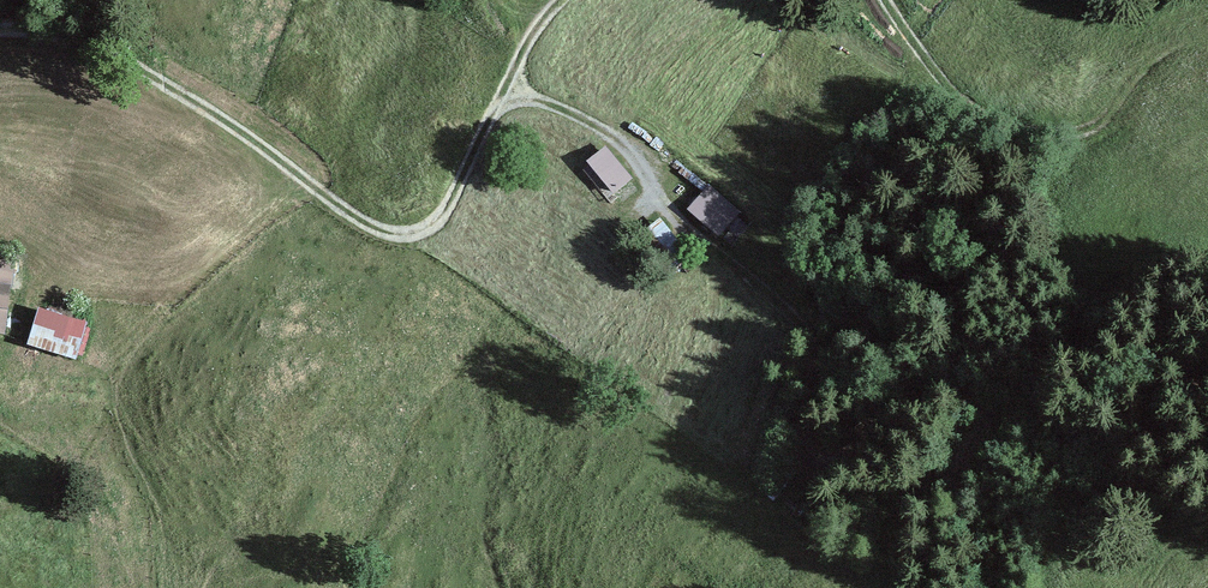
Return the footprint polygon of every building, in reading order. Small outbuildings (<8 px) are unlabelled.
[(628,176),(603,147),(583,165),(608,193),(628,176)] [(742,215),(710,183),(687,206),(719,238),(742,215)] [(88,324),(35,309),(24,350),(76,364),(88,324)]
